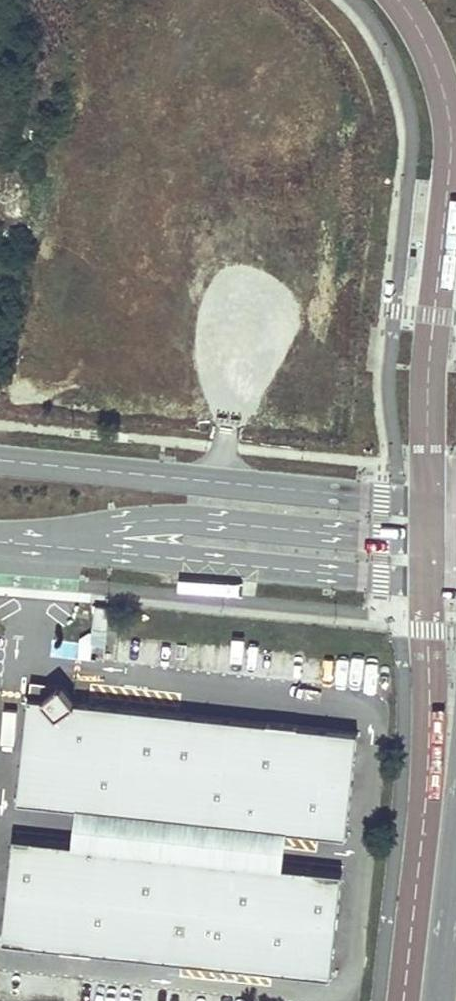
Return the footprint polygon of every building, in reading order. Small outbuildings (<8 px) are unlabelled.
[(96,603),(93,627),(107,628),(109,605),(96,603)] [(37,693),(22,691),(11,796),(71,802),(280,823),(340,829),(351,724),(67,696),(53,679),(37,693)] [(280,823),(71,802),(67,837),(277,859),(280,823)] [(8,832),(0,909),(0,937),(326,970),(336,864),(277,859),(67,837),(8,832)]
